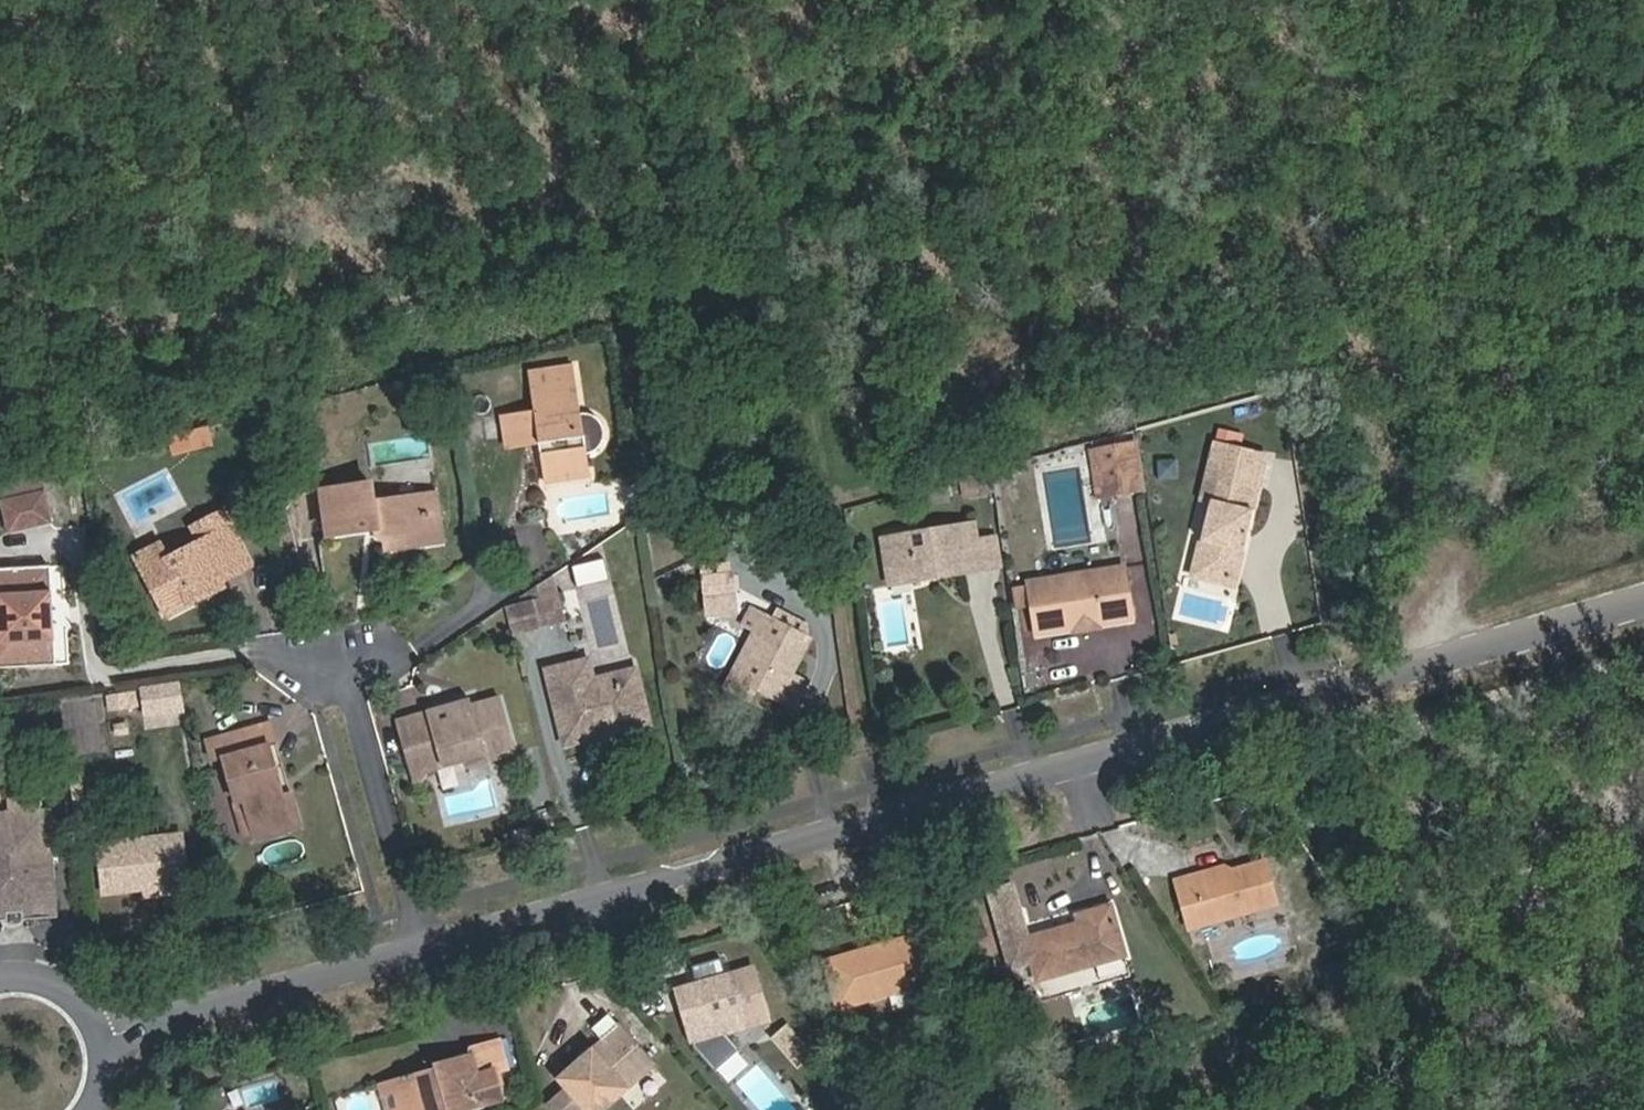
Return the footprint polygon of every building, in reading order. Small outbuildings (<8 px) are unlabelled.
[(533,411),(502,415),(508,449),(539,444),(545,482),(590,475),(587,456),(591,454),(592,454),(594,453),(595,453),(596,452),(597,451),(598,451),(599,450),(600,449),(601,448),(601,447),(602,446),(603,445),(603,444),(604,443),(604,442),(605,440),(605,439),(605,438),(605,437),(606,435),(606,434),(606,432),(606,431),(605,430),(605,428),(604,427),(604,425),(603,424),(602,423),(602,421),(601,420),(600,419),(599,418),(597,417),(596,417),(595,416),(594,415),(592,415),(591,414),(580,415),(572,368),(528,375),(533,411)] [(178,451),(213,448),(211,430),(176,434),(178,451)] [(1095,499),(1145,495),(1141,443),(1091,447),(1095,499)] [(1239,531),(1246,533),(1266,457),(1216,444),(1202,498),(1211,500),(1192,575),(1221,583),(1237,572),(1243,548),(1235,547),(1239,531)] [(1158,460),(1160,480),(1178,478),(1176,457),(1158,460)] [(428,544),(420,495),(375,501),(373,484),(320,491),(326,535),(376,529),(376,535),(386,544),(387,550),(428,544)] [(5,532),(53,526),(48,492),(1,498),(5,532)] [(436,493),(420,495),(428,544),(444,542),(436,493)] [(1106,500),(1105,538),(1137,539),(1137,500),(1106,500)] [(215,533),(236,572),(251,564),(221,509),(190,525),(199,542),(215,533)] [(937,571),(938,578),(962,575),(961,563),(980,561),(975,525),(884,538),(889,578),(937,571)] [(1243,548),(1246,533),(1239,531),(1235,547),(1243,548)] [(220,580),(236,572),(215,533),(199,542),(169,558),(143,573),(164,613),(186,600),(188,604),(223,585),(220,580)] [(134,555),(143,573),(169,558),(160,542),(134,555)] [(734,560),(700,564),(706,617),(739,614),(734,560)] [(0,668),(55,665),(49,567),(0,569),(0,664),(0,668)] [(1118,568),(1096,572),(1092,580),(1072,583),(1066,576),(1031,581),(1038,635),(1077,630),(1081,622),(1095,620),(1102,626),(1136,621),(1127,567),(1118,568)] [(890,585),(938,578),(937,571),(889,578),(890,585)] [(1092,580),(1096,572),(1066,576),(1072,583),(1092,580)] [(1234,586),(1237,572),(1221,583),(1234,586)] [(555,595),(544,598),(550,625),(561,622),(555,595)] [(544,598),(522,603),(528,630),(550,625),(544,598)] [(522,603),(506,607),(513,634),(528,630),(522,603)] [(810,640),(771,617),(737,678),(791,708),(805,682),(792,674),(810,640)] [(1103,631),(1102,626),(1095,620),(1081,622),(1077,630),(1077,634),(1103,631)] [(591,689),(589,678),(584,659),(544,669),(562,743),(594,736),(592,730),(601,728),(602,734),(631,727),(627,710),(641,706),(634,678),(591,689)] [(632,668),(589,678),(591,689),(634,678),(632,668)] [(181,692),(179,682),(143,687),(147,714),(163,711),(184,709),(181,692)] [(462,700),(450,703),(453,715),(465,711),(462,700)] [(453,715),(450,703),(419,712),(420,714),(396,722),(407,762),(415,761),(429,757),(431,763),(453,757),(455,764),(476,759),(478,765),(507,757),(494,704),(465,711),(453,715)] [(646,723),(641,706),(627,710),(631,727),(646,723)] [(231,757),(223,759),(244,835),(252,832),(254,840),(300,827),(290,791),(282,793),(270,745),(276,744),(271,725),(226,737),(231,757)] [(603,739),(602,734),(601,728),(592,730),(594,736),(595,741),(603,739)] [(209,762),(223,759),(231,757),(226,737),(204,742),(209,762)] [(418,773),(455,764),(453,757),(431,763),(429,757),(415,761),(418,773)] [(457,771),(478,765),(476,759),(455,764),(457,771)] [(69,768),(76,825),(86,824),(79,767),(69,768)] [(42,830),(44,870),(57,870),(56,855),(53,807),(43,808),(45,830),(42,830)] [(44,870),(42,830),(45,830),(43,808),(0,811),(0,920),(10,919),(10,909),(23,909),(23,918),(60,916),(57,870),(44,870)] [(530,829),(512,834),(515,845),(533,839),(530,829)] [(146,880),(186,874),(182,833),(100,843),(106,892),(147,887),(146,880)] [(1225,874),(1196,884),(1207,925),(1278,905),(1267,863),(1225,874)] [(1193,874),(1196,884),(1225,874),(1222,864),(1193,874)] [(188,888),(186,874),(146,880),(147,887),(148,892),(188,888)] [(1010,888),(988,894),(994,913),(1016,906),(1010,888)] [(1112,907),(1077,917),(1079,925),(1026,941),(1016,906),(994,913),(1010,969),(1033,963),(1038,980),(1125,955),(1112,907)] [(928,933),(823,962),(837,1008),(941,979),(928,933)] [(754,970),(732,976),(677,992),(688,1032),(743,1016),(746,1026),(768,1020),(754,970)] [(746,1026),(743,1016),(688,1032),(691,1043),(746,1026)] [(588,1109),(602,1109),(653,1064),(618,1024),(602,1039),(604,1041),(561,1079),(570,1089),(588,1109)] [(397,1082),(405,1109),(462,1109),(504,1100),(496,1070),(477,1074),(471,1056),(435,1066),(437,1072),(397,1082)] [(397,1082),(379,1086),(385,1109),(405,1109),(397,1082)] [(570,1089),(553,1105),(557,1109),(588,1109),(570,1089)]
